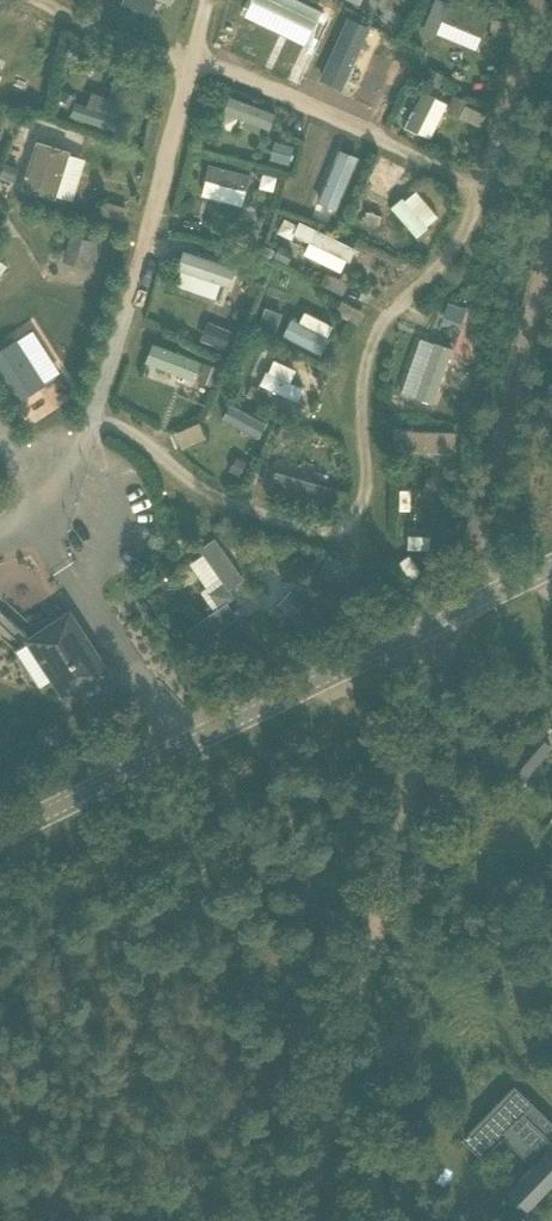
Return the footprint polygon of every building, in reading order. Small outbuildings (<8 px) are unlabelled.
[(156,13),(160,0),(128,0),(126,5),(156,13)] [(343,20),(307,0),(305,0),(297,14),(335,34),(343,20)] [(424,29),(437,34),(442,20),(482,36),(489,19),(442,0),(435,0),(424,29)] [(348,17),(319,80),(343,91),(372,28),(348,17)] [(73,36),(66,54),(81,60),(88,42),(73,36)] [(396,60),(390,74),(401,79),(407,65),(396,60)] [(430,70),(424,82),(438,88),(444,76),(430,70)] [(89,104),(77,101),(73,115),(120,130),(129,101),(93,90),(89,104)] [(440,96),(433,114),(479,131),(485,113),(440,96)] [(231,97),(228,115),(275,125),(279,108),(231,97)] [(21,184),(74,203),(90,157),(79,154),(87,133),(45,118),(21,184)] [(286,145),(275,154),(287,168),(298,159),(286,145)] [(327,189),(346,198),(364,157),(344,149),(327,189)] [(210,164),(205,198),(248,204),(253,170),(210,164)] [(417,187),(392,209),(418,238),(443,216),(417,187)] [(287,212),(275,236),(346,271),(358,247),(287,212)] [(366,212),(364,220),(379,225),(381,216),(366,212)] [(66,262),(95,267),(100,239),(72,233),(66,262)] [(244,234),(240,244),(251,248),(255,238),(244,234)] [(218,283),(232,288),(240,266),(186,248),(175,281),(214,294),(218,283)] [(8,266),(0,260),(0,277),(8,266)] [(449,303),(443,320),(461,326),(466,309),(449,303)] [(309,309),(303,321),(295,316),(286,334),(323,354),(339,325),(309,309)] [(209,321),(203,341),(231,348),(236,328),(209,321)] [(0,351),(0,374),(18,402),(46,384),(45,383),(18,341),(17,340),(0,351)] [(156,342),(147,366),(215,391),(224,367),(156,342)] [(277,356),(262,382),(299,404),(308,389),(293,380),(299,369),(277,356)] [(258,388),(254,397),(265,402),(269,393),(258,388)] [(203,424),(179,431),(183,446),(208,440),(203,424)] [(282,425),(276,438),(290,445),(296,432),(282,425)] [(415,445),(456,447),(456,430),(416,428),(415,445)] [(237,458),(230,471),(239,476),(247,463),(237,458)] [(271,488),(324,505),(330,485),(278,468),(271,488)] [(409,535),(408,549),(430,550),(431,536),(409,535)] [(243,582),(216,540),(200,550),(222,585),(210,594),(219,608),(185,634),(197,649),(238,620),(227,604),(234,599),(229,591),(243,582)] [(39,687),(54,676),(68,697),(96,679),(83,658),(88,655),(77,639),(82,636),(69,615),(15,650),(39,687)] [(551,747),(537,734),(518,756),(533,769),(551,747)] [(515,1085),(477,1124),(497,1143),(505,1135),(535,1164),(509,1190),(528,1209),(551,1184),(551,1121),(515,1085)]
